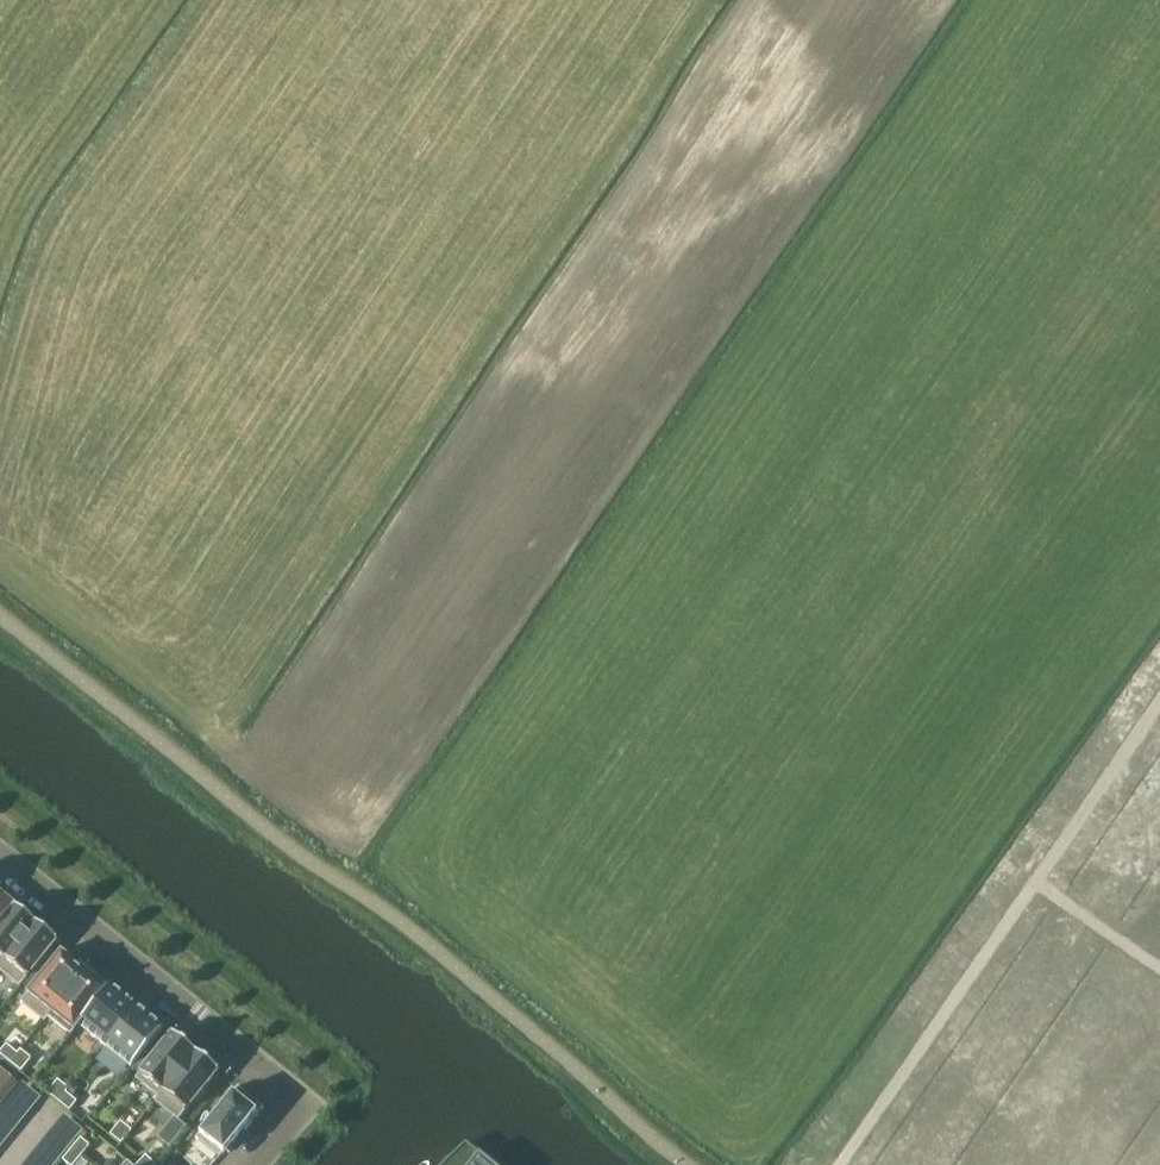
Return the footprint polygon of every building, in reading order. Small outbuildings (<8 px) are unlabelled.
[(15,906),(0,893),(0,925),(15,906)] [(0,925),(0,966),(35,922),(15,906),(0,925)] [(0,966),(0,970),(20,986),(58,940),(35,922),(0,966)] [(61,952),(21,1002),(45,1022),(49,1017),(48,1017),(85,971),(61,952)] [(85,971),(48,1017),(49,1017),(71,1035),(79,1025),(78,1024),(107,989),(106,988),(85,971)] [(107,989),(78,1024),(79,1025),(104,1045),(137,1004),(111,983),(106,988),(107,989)] [(137,1004),(104,1045),(131,1067),(164,1026),(137,1004)] [(173,1033),(136,1078),(158,1096),(159,1097),(196,1052),(173,1033)] [(0,1052),(0,1054),(10,1062),(18,1053),(7,1044),(0,1052)] [(18,1053),(10,1062),(21,1071),(32,1058),(21,1049),(18,1053)] [(158,1096),(154,1101),(178,1120),(219,1070),(196,1052),(159,1097),(158,1096)] [(58,1080),(48,1093),(59,1102),(66,1092),(69,1089),(58,1080)] [(0,1086),(0,1100),(2,1102),(11,1091),(2,1084),(0,1086)] [(239,1086),(196,1138),(219,1157),(223,1153),(224,1153),(244,1128),(246,1130),(265,1107),(239,1086)] [(66,1092),(59,1102),(70,1111),(77,1101),(66,1092)] [(121,1121),(110,1134),(122,1143),(132,1130),(121,1121)] [(81,1138),(72,1149),(81,1157),(90,1145),(81,1138)] [(466,1143),(443,1164),(493,1164),(466,1143)] [(63,1160),(69,1164),(74,1164),(81,1157),(72,1149),(63,1160)] [(137,1164),(156,1164),(157,1164),(146,1155),(137,1164)]
